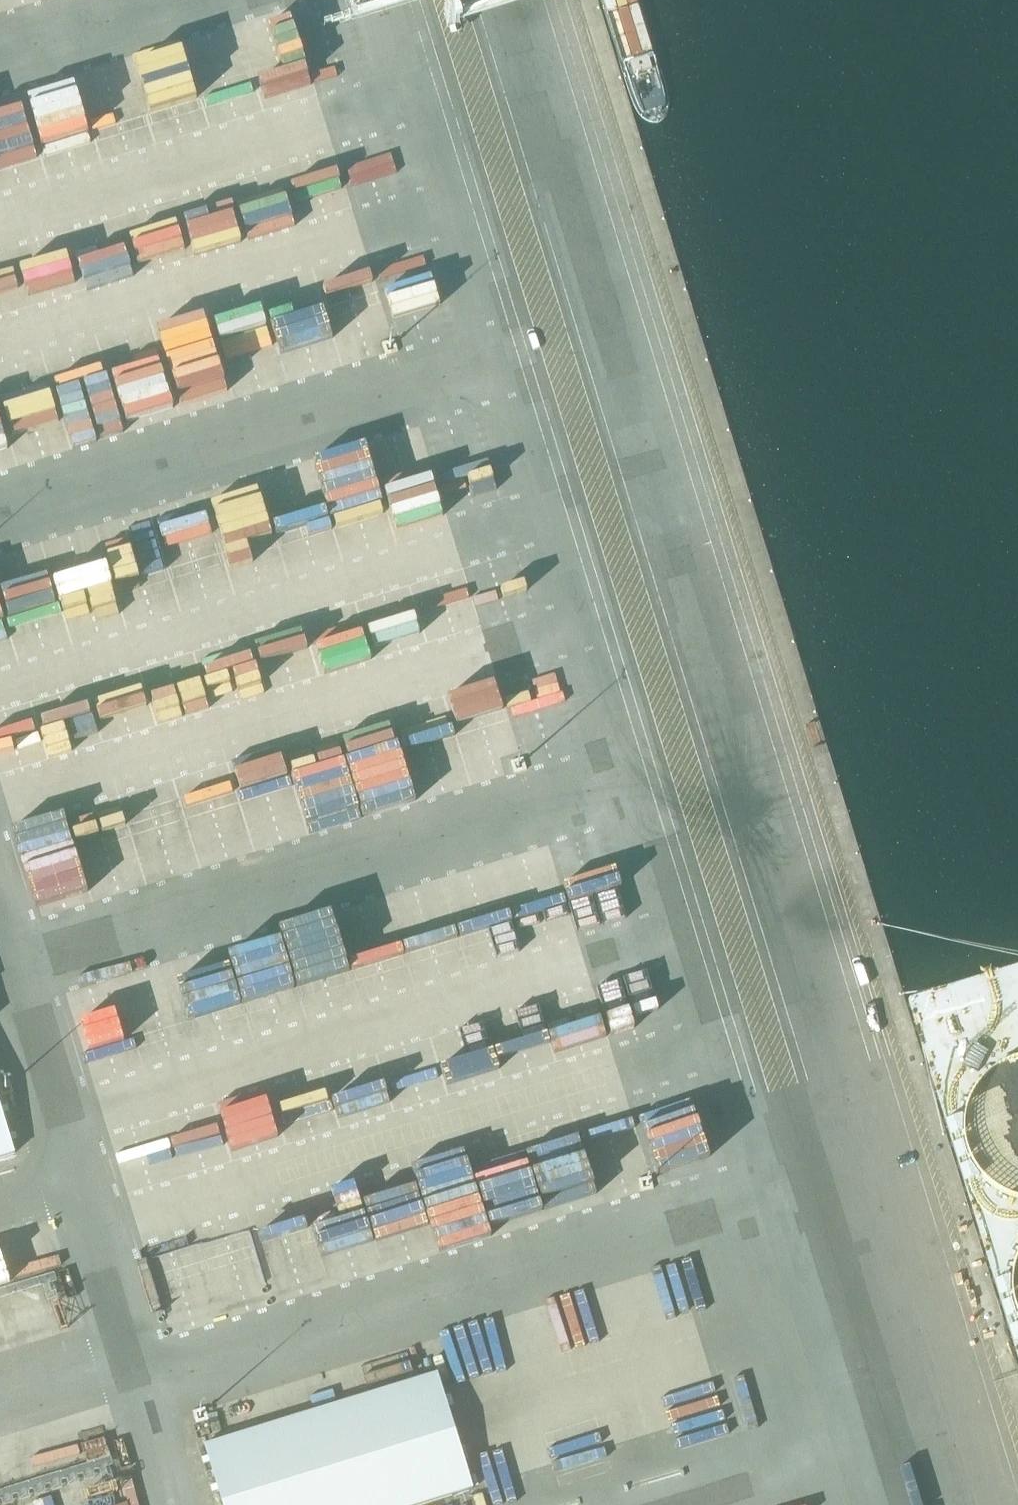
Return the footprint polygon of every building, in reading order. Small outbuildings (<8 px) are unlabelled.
[(15,1153),(0,1104),(0,1157),(15,1153)] [(55,1274),(42,1221),(0,1231),(0,1288),(55,1274)] [(204,1444),(223,1504),(416,1504),(473,1488),(437,1372),(204,1444)]
